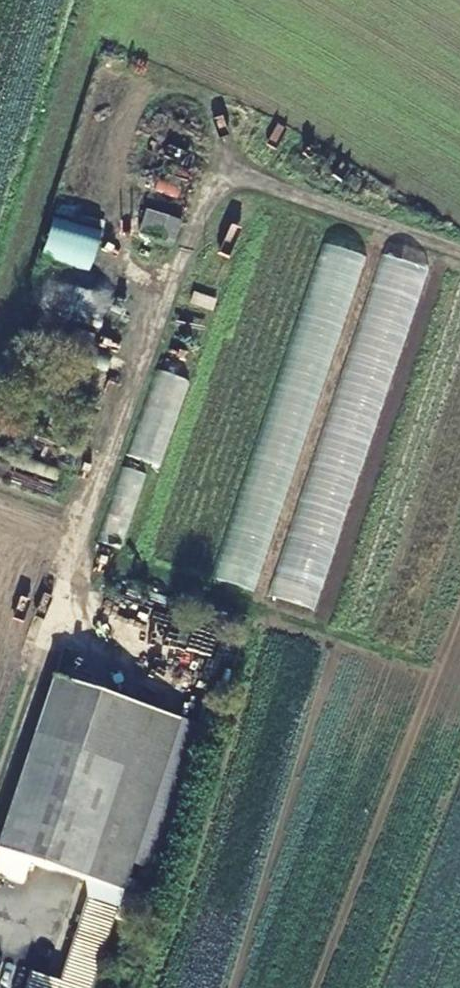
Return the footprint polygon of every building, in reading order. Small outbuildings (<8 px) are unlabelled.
[(174,245),(182,220),(146,208),(137,233),(174,245)] [(40,257),(89,271),(101,229),(52,215),(40,257)] [(160,466),(186,379),(154,370),(128,456),(160,466)] [(116,545),(139,473),(120,467),(98,539),(116,545)] [(10,852),(123,888),(132,862),(175,717),(54,678),(0,844),(0,848),(10,852)] [(107,902),(89,895),(62,979),(35,971),(29,987),(82,987),(107,902)] [(82,987),(93,987),(119,905),(107,902),(82,987)]
